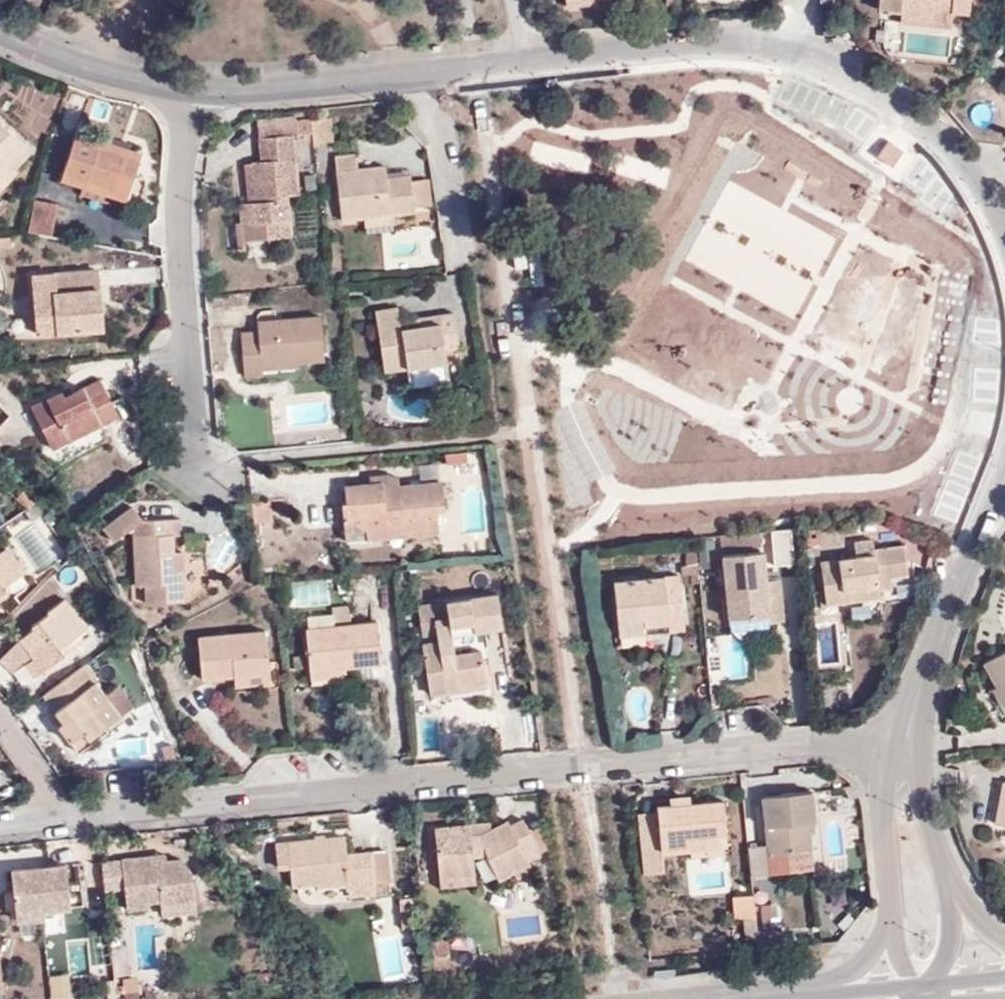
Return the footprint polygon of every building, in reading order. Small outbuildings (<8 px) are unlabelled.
[(876,10),(901,12),(900,22),(951,27),(952,11),(968,11),(969,9),(982,10),(982,0),(877,0),(876,10)] [(298,135),(297,121),(296,117),(258,122),(259,139),(293,135),(298,135)] [(329,118),(312,119),(313,134),(316,134),(316,140),(332,140),(329,118)] [(313,134),(312,119),(297,121),(298,135),(313,134)] [(10,164),(25,149),(0,126),(0,175),(10,164)] [(119,175),(134,181),(143,155),(128,150),(126,149),(125,153),(108,147),(110,143),(108,143),(77,132),(62,177),(84,185),(105,194),(112,196),(119,175)] [(293,135),(259,139),(260,160),(252,162),(255,203),(246,204),(239,204),(241,239),(292,236),(288,197),(299,194),(293,135)] [(126,149),(128,150),(130,144),(109,138),(108,143),(110,143),(126,149)] [(879,156),(893,167),(904,151),(890,141),(879,156)] [(343,221),(363,219),(394,215),(415,212),(415,210),(411,181),(411,175),(387,177),(386,166),(358,168),(357,154),(336,155),(343,221)] [(243,162),(246,204),(255,203),(252,162),(243,162)] [(10,164),(0,175),(0,190),(17,172),(10,164)] [(127,202),(134,181),(119,175),(112,196),(127,202)] [(428,179),(411,181),(415,210),(432,208),(428,179)] [(102,201),(105,194),(84,185),(81,193),(102,201)] [(26,231),(50,235),(56,204),(34,200),(26,231)] [(394,215),(363,219),(365,234),(395,231),(394,215)] [(37,336),(103,332),(98,269),(32,274),(37,336)] [(376,312),(380,333),(400,330),(397,308),(376,312)] [(380,333),(385,363),(406,359),(407,370),(447,364),(446,352),(459,350),(453,314),(421,319),(422,326),(415,327),(400,330),(380,333)] [(298,360),(298,364),(326,361),(321,316),(258,321),(258,332),(241,334),(244,378),(262,377),(262,372),(261,363),(298,360)] [(422,326),(421,319),(414,319),(415,327),(422,326)] [(667,352),(632,355),(635,398),(670,395),(667,352)] [(406,359),(385,363),(386,374),(407,370),(406,359)] [(299,369),(298,364),(298,360),(261,363),(262,372),(299,369)] [(32,406),(52,448),(119,417),(99,378),(63,397),(61,392),(32,406)] [(368,539),(392,537),(391,526),(404,525),(405,530),(441,528),(440,510),(447,510),(445,483),(401,485),(400,477),(390,474),(383,476),(384,484),(372,484),(347,486),(348,504),(344,504),(345,526),(367,525),(368,539)] [(371,477),(372,484),(384,484),(383,476),(371,477)] [(17,496),(24,507),(29,510),(37,504),(28,490),(17,496)] [(39,507),(30,512),(37,522),(45,517),(39,507)] [(185,602),(184,570),(175,570),(174,553),(173,535),(182,535),(182,519),(141,521),(131,507),(103,529),(112,542),(125,533),(133,533),(136,586),(144,586),(146,604),(185,602)] [(37,522),(30,512),(28,513),(35,523),(37,522)] [(391,526),(392,537),(441,534),(441,528),(405,530),(404,525),(391,526)] [(875,556),(874,550),(872,540),(848,543),(850,558),(851,559),(875,556)] [(681,566),(682,576),(698,574),(695,543),(684,545),(686,565),(681,566)] [(905,545),(874,550),(875,556),(851,559),(850,558),(822,562),(827,605),(882,598),(880,580),(908,577),(905,545)] [(7,589),(3,585),(22,573),(7,547),(0,551),(0,594),(7,589)] [(175,570),(184,570),(182,552),(174,553),(175,570)] [(769,615),(771,623),(787,622),(783,592),(777,592),(768,593),(768,585),(763,553),(723,557),(731,617),(769,615)] [(614,581),(618,622),(644,620),(645,625),(666,623),(666,632),(686,630),(680,575),(679,575),(677,565),(668,566),(668,575),(614,581)] [(293,584),(293,603),(325,603),(325,584),(293,584)] [(768,593),(777,592),(776,584),(768,585),(768,593)] [(7,589),(0,594),(0,599),(9,593),(7,589)] [(431,696),(447,693),(446,684),(486,678),(482,650),(456,654),(453,636),(503,628),(497,595),(447,603),(448,618),(435,619),(438,634),(439,642),(423,644),(431,696)] [(89,629),(67,599),(51,611),(52,613),(34,625),(37,628),(21,639),(3,658),(15,670),(27,658),(40,674),(68,654),(63,647),(89,629)] [(423,635),(438,634),(435,619),(448,618),(447,603),(419,607),(423,635)] [(332,608),(334,621),(352,619),(350,606),(332,608)] [(731,627),(771,623),(769,615),(731,617),(731,627)] [(644,620),(618,622),(619,636),(645,634),(645,625),(644,620)] [(312,672),(348,668),(381,665),(377,622),(307,629),(312,672)] [(235,677),(268,674),(265,631),(198,637),(203,680),(235,677)] [(985,662),(999,689),(1001,688),(1004,695),(1004,651),(985,662)] [(86,665),(47,694),(59,711),(67,721),(62,725),(75,742),(86,732),(92,739),(107,727),(123,715),(86,665)] [(348,682),(348,668),(312,672),(313,685),(348,682)] [(270,684),(268,674),(235,677),(235,686),(270,684)] [(446,684),(447,693),(487,686),(486,678),(446,684)] [(67,721),(59,711),(54,715),(62,725),(67,721)] [(110,732),(107,727),(92,739),(86,732),(75,742),(82,752),(110,732)] [(1004,825),(1004,782),(1002,781),(995,823),(1004,825)] [(769,846),(749,848),(752,874),(771,872),(772,875),(812,869),(809,831),(809,824),(815,823),(811,791),(765,797),(769,846)] [(657,805),(657,811),(661,842),(727,835),(724,800),(691,802),(691,796),(672,797),(671,804),(657,805)] [(661,842),(657,811),(639,812),(645,872),(664,869),(662,852),(661,842)] [(436,828),(442,879),(477,875),(474,858),(488,857),(499,880),(516,873),(532,865),(531,862),(542,857),(539,851),(529,830),(523,818),(511,824),(509,821),(491,829),(482,833),(473,834),(471,825),(436,828)] [(490,823),(471,825),(473,834),(482,833),(491,829),(490,823)] [(544,824),(529,830),(539,851),(549,846),(544,824)] [(262,833),(264,842),(288,834),(286,826),(262,833)] [(661,842),(662,852),(728,846),(727,835),(661,842)] [(324,840),(317,840),(289,842),(289,846),(277,847),(279,867),(291,866),(294,888),(327,885),(351,883),(351,892),(352,896),(375,894),(374,883),(372,852),(346,854),(345,838),(324,840)] [(386,851),(372,852),(374,883),(389,882),(386,851)] [(102,862),(105,891),(124,889),(127,911),(149,909),(148,904),(162,903),(162,907),(196,905),(194,876),(182,861),(165,863),(153,864),(152,858),(102,862)] [(532,865),(516,873),(519,878),(535,871),(532,865)] [(15,913),(40,910),(69,908),(66,866),(12,870),(15,913)] [(477,875),(442,879),(442,887),(477,885),(477,875)] [(351,883),(327,885),(329,893),(351,892),(351,883)] [(196,905),(162,907),(164,916),(197,914),(196,905)] [(760,950),(776,948),(771,905),(755,906),(760,950)] [(41,918),(40,910),(15,913),(16,920),(41,918)] [(436,954),(456,952),(455,939),(433,941),(436,954)] [(88,979),(106,975),(99,941),(81,945),(88,979)] [(458,964),(456,952),(436,954),(436,966),(458,964)]
